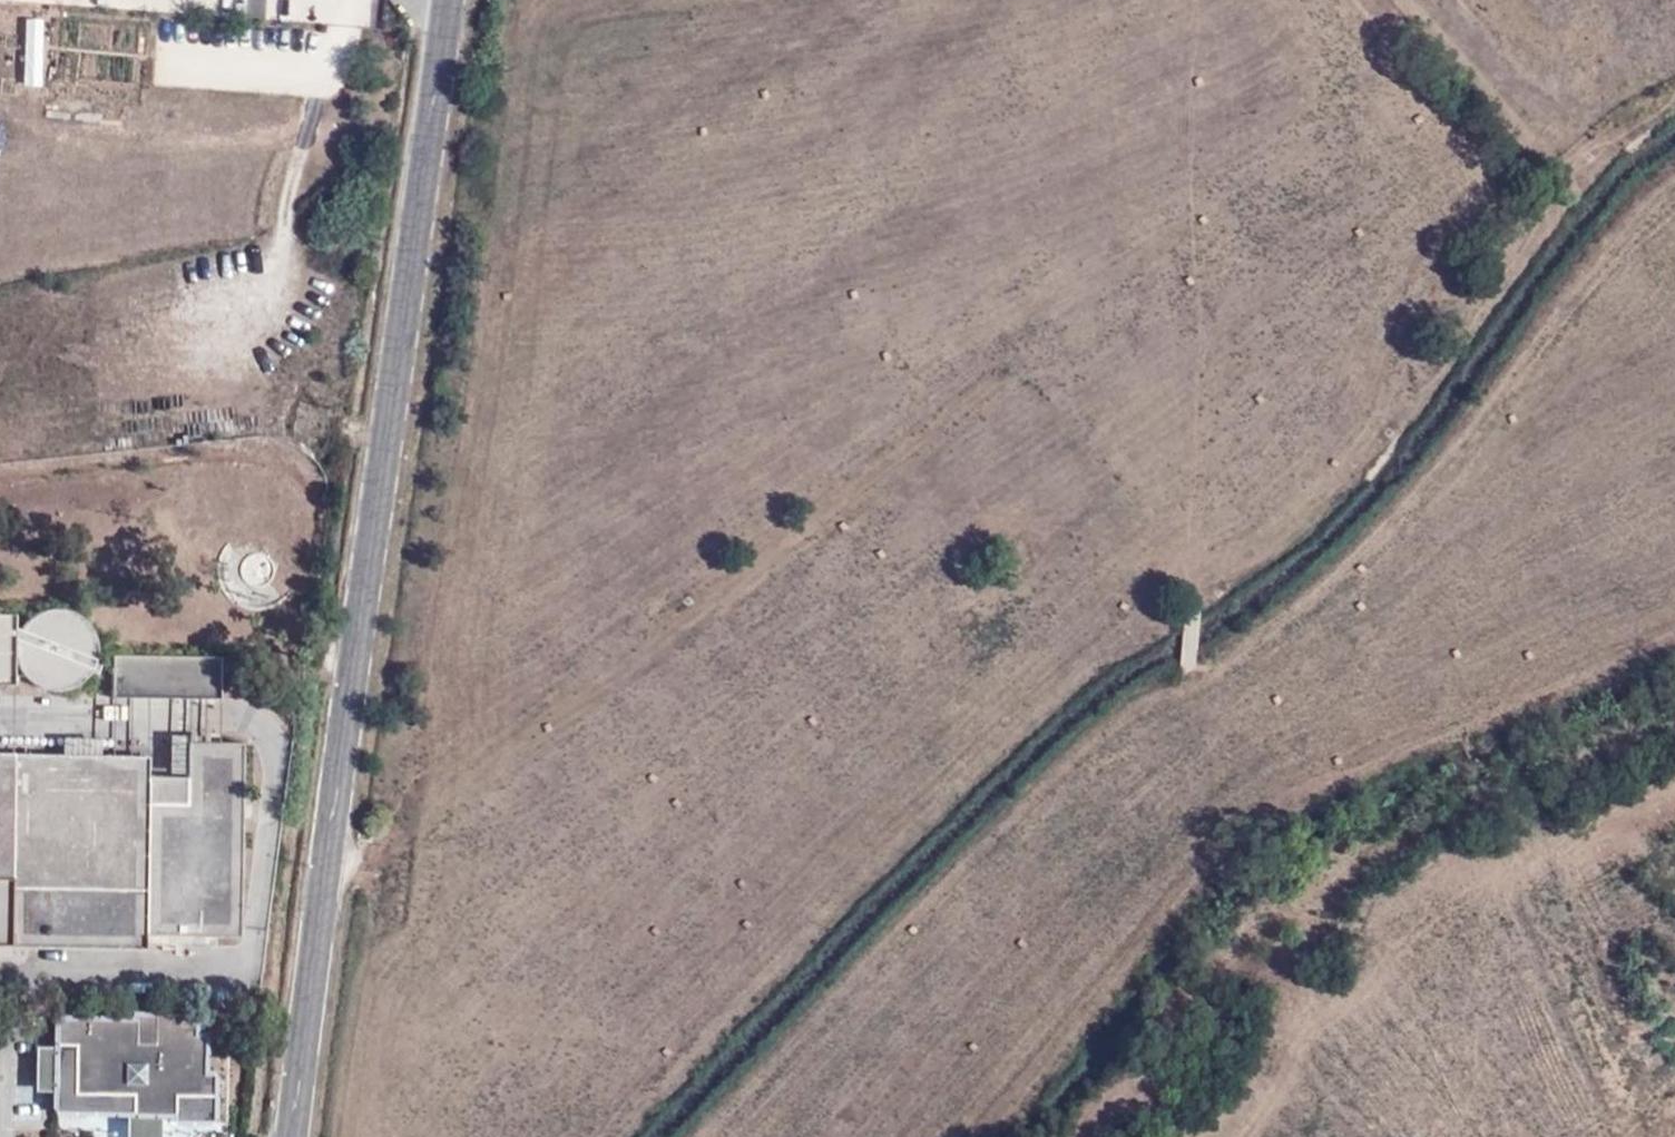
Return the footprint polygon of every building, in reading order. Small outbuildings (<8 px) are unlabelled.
[(12,686),(12,614),(0,614),(0,686),(12,686)] [(219,699),(218,655),(109,655),(109,698),(219,699)] [(185,753),(240,768),(241,742),(185,741),(185,753)] [(240,768),(185,753),(185,776),(146,776),(145,755),(0,754),(0,947),(145,948),(144,936),(239,937),(240,768)] [(55,1114),(125,1115),(160,1116),(170,1116),(171,1124),(212,1124),(212,1076),(202,1076),(204,1038),(193,1038),(193,1017),(135,1018),(136,1022),(57,1021),(57,1048),(56,1093),(55,1114)] [(35,1093),(56,1093),(57,1048),(36,1048),(35,1093)] [(125,1115),(125,1136),(160,1136),(160,1116),(125,1115)]
